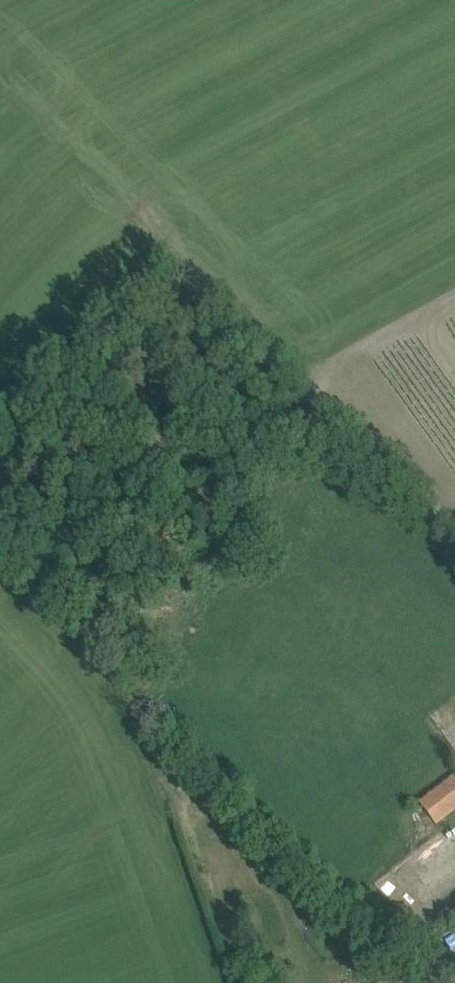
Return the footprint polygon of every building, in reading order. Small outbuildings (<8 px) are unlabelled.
[(454,809),(454,774),(453,776),(419,802),(435,824),(454,809)]
